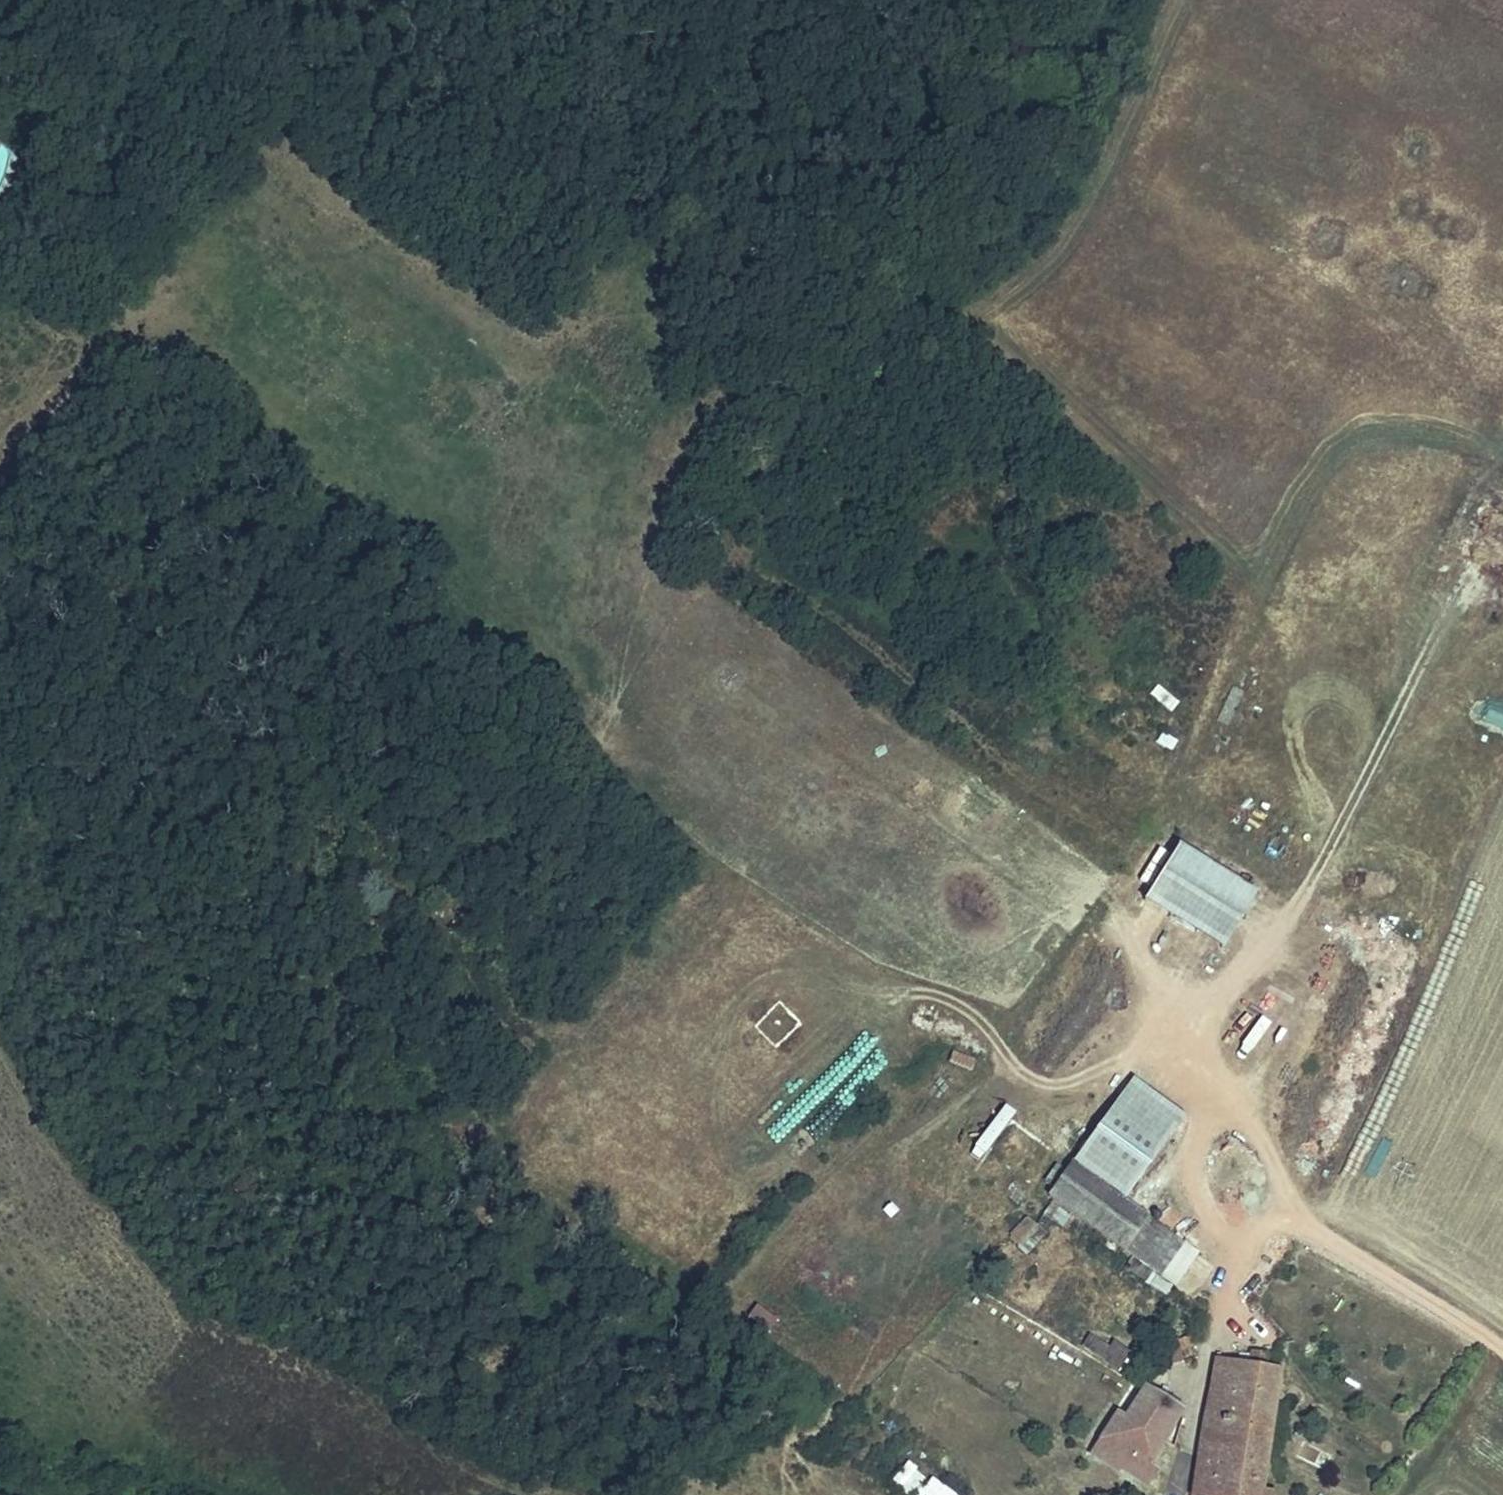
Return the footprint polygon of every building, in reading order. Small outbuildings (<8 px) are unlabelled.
[(1146,695),(1169,713),(1178,703),(1155,684),(1146,695)] [(1260,900),(1181,853),(1148,908),(1227,955),(1260,900)] [(1129,1211),(1190,1124),(1141,1089),(1080,1176),(1129,1211)] [(1129,1211),(1080,1176),(1062,1201),(1057,1210),(1133,1257),(1154,1228),(1129,1211)] [(1026,1224),(1019,1243),(1035,1249),(1043,1231),(1026,1224)] [(1192,1255),(1154,1228),(1133,1257),(1136,1260),(1171,1285),(1192,1255)] [(1187,1295),(1208,1266),(1192,1255),(1171,1285),(1187,1295)] [(1197,1350),(1206,1350),(1207,1337),(1197,1337),(1197,1350)] [(1122,1357),(1113,1372),(1129,1381),(1139,1366),(1122,1357)] [(1287,1372),(1274,1370),(1275,1359),(1260,1357),(1259,1368),(1225,1364),(1217,1398),(1226,1399),(1224,1416),(1213,1415),(1202,1494),(1277,1494),(1278,1494),(1268,1492),(1287,1372)] [(1140,1387),(1150,1372),(1139,1366),(1129,1381),(1140,1387)] [(1119,1449),(1109,1471),(1136,1484),(1138,1481),(1158,1490),(1161,1482),(1170,1486),(1174,1479),(1165,1475),(1180,1438),(1177,1430),(1184,1427),(1190,1411),(1153,1396),(1137,1432),(1137,1433),(1142,1436),(1132,1455),(1119,1449)] [(1224,1416),(1226,1399),(1217,1398),(1213,1415),(1224,1416)] [(1132,1455),(1142,1436),(1137,1433),(1137,1432),(1129,1428),(1119,1449),(1132,1455)] [(888,1483),(903,1494),(911,1494),(925,1477),(905,1462),(888,1483)] [(914,1494),(955,1494),(929,1475),(914,1494)] [(1167,1494),(1170,1486),(1161,1482),(1158,1490),(1167,1494)]
